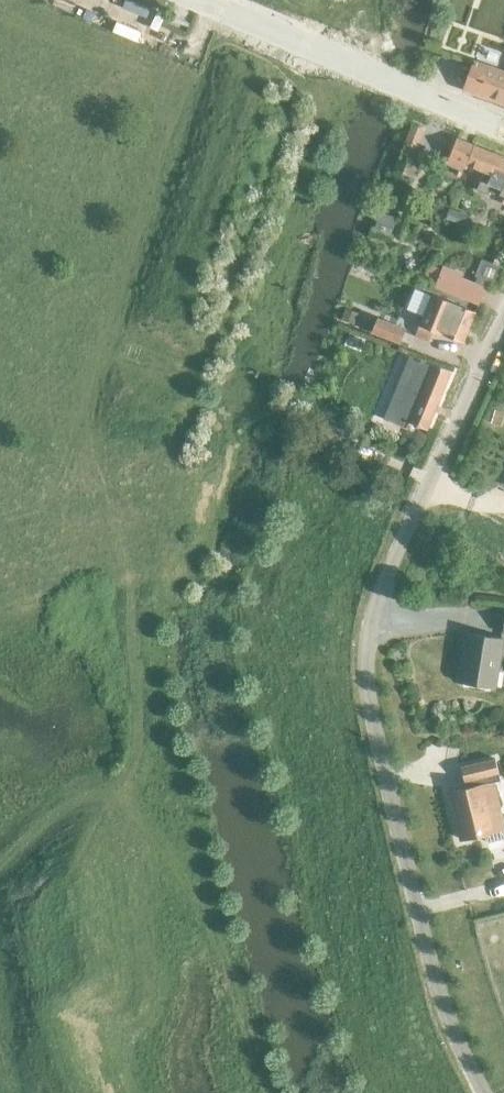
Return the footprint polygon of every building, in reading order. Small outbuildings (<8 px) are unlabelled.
[(487,65),(486,65),(475,61),(464,91),(503,105),(503,71),(487,65)] [(414,124),(407,150),(421,154),(428,128),(414,124)] [(451,165),(486,176),(482,190),(503,197),(503,156),(459,142),(451,165)] [(436,283),(435,284),(456,293),(479,304),(486,288),(463,278),(461,277),(463,273),(444,265),(442,269),(439,276),(436,283)] [(477,313),(443,299),(433,295),(416,337),(429,343),(434,331),(464,344),(477,313)] [(344,309),(340,322),(353,326),(357,314),(344,309)] [(378,318),(372,333),(401,344),(407,330),(378,318)] [(413,354),(400,384),(385,419),(407,428),(410,421),(429,429),(454,371),(413,354)] [(494,409),(489,421),(500,425),(503,413),(494,409)] [(318,437),(329,442),(334,431),(323,426),(318,437)] [(418,431),(412,445),(423,450),(429,435),(418,431)] [(468,632),(459,682),(494,687),(502,637),(468,632)] [(449,792),(461,839),(485,833),(487,842),(503,837),(503,832),(498,809),(491,782),(500,780),(494,758),(460,766),(464,781),(465,781),(467,787),(449,792)]
